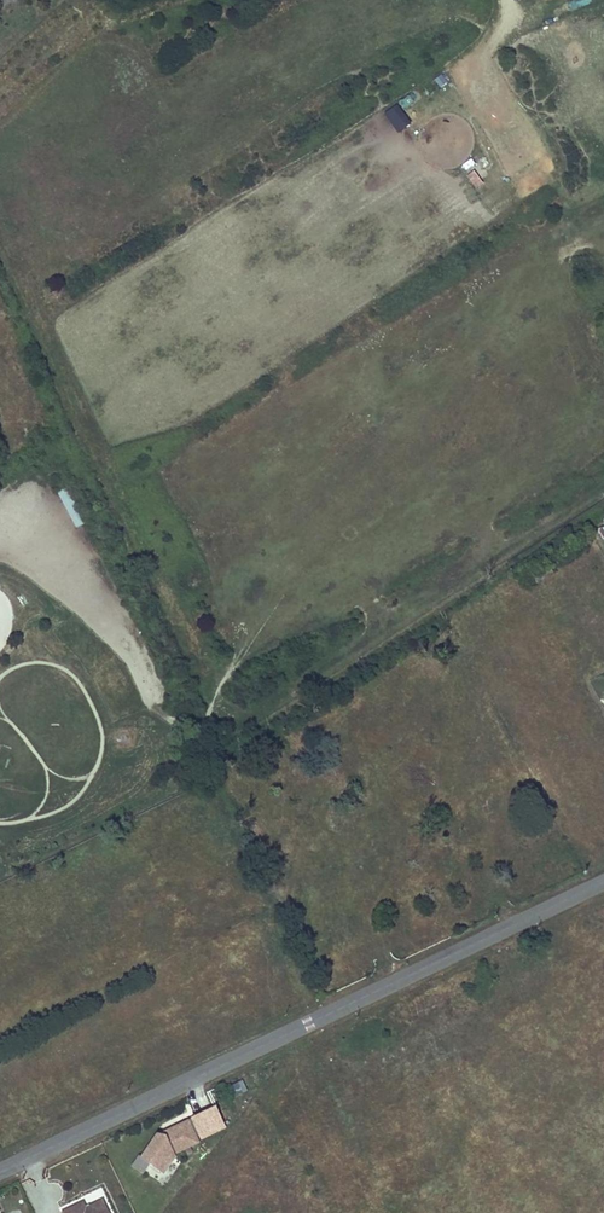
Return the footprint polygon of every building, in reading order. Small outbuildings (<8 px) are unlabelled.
[(56,470),(46,475),(60,501),(70,496),(56,470)] [(547,564),(531,574),(536,582),(552,571),(547,564)] [(536,928),(522,936),(528,947),(542,939),(536,928)] [(215,1109),(188,1121),(197,1141),(225,1128),(215,1109)] [(173,1154),(198,1143),(197,1141),(188,1121),(169,1130),(171,1134),(164,1137),(159,1135),(157,1134),(141,1158),(163,1173),(174,1157),(173,1154)] [(101,1201),(84,1209),(81,1202),(62,1211),(63,1212),(106,1212),(101,1201)]
